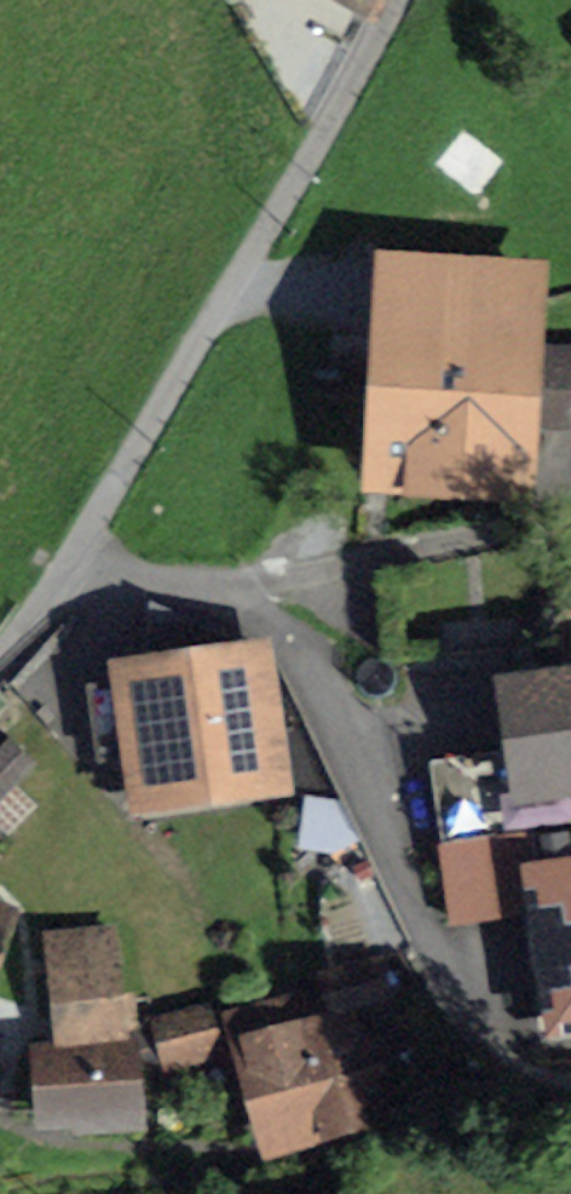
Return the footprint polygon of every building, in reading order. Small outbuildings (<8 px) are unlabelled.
[(388,468),(513,476),(515,426),(570,429),(570,353),(520,350),(524,277),(400,269),(388,468)] [(132,682),(147,791),(268,773),(253,665),(132,682)] [(529,791),(570,785),(570,679),(514,688),(529,791)] [(0,750),(0,801),(35,765),(10,740),(0,750)] [(570,1020),(570,873),(531,879),(552,1022),(570,1020)] [(57,940),(65,1036),(114,1032),(105,936),(57,940)] [(335,1002),(345,1004),(376,996),(367,966),(327,977),(335,1002)] [(368,1094),(366,1088),(380,1083),(367,1041),(353,1046),(344,1016),(323,1023),(315,995),(238,1017),(268,1122),(368,1094)] [(157,1025),(167,1063),(215,1050),(205,1012),(157,1025)] [(43,1055),(48,1120),(133,1114),(128,1049),(43,1055)]
